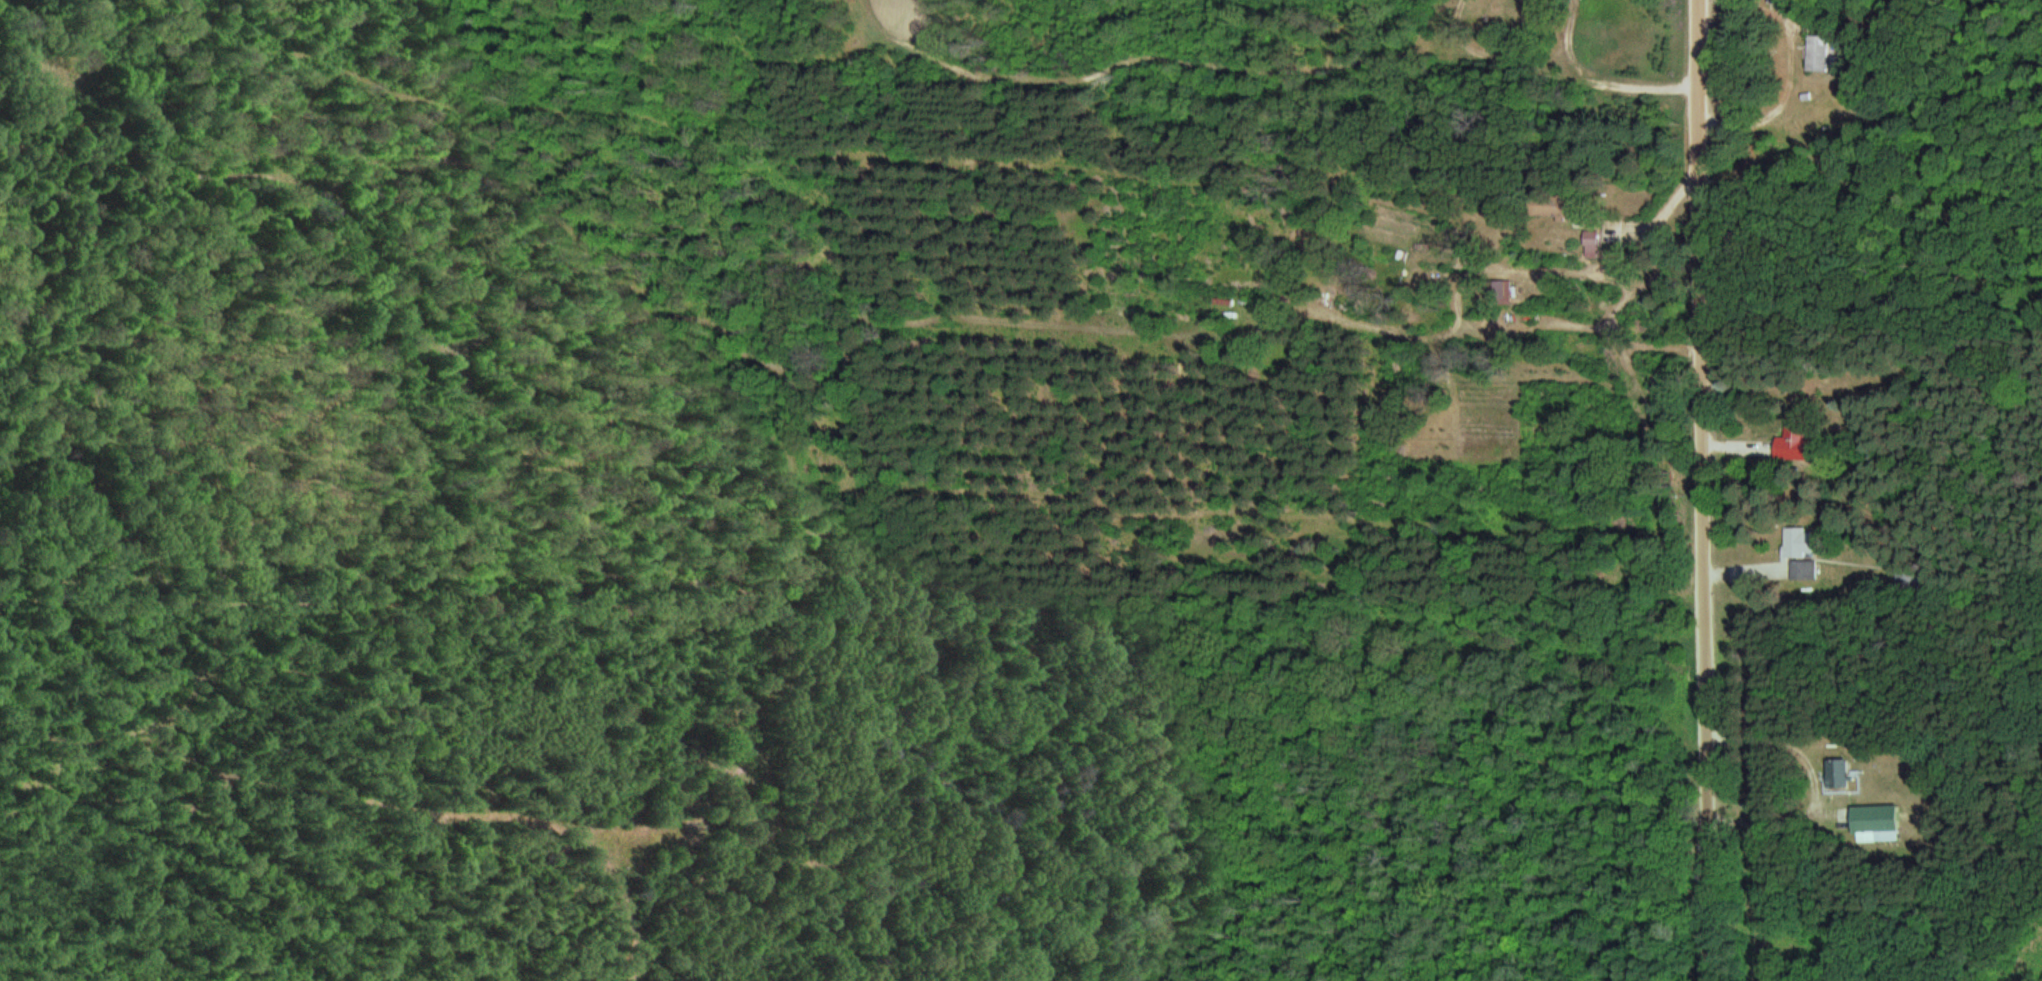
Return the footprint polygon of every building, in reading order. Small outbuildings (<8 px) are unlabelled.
[(1773,10),(1798,2),(1797,0),(1770,0),(1773,10)] [(1809,72),(1830,72),(1830,36),(1809,36),(1809,72)] [(1601,256),(1601,230),(1587,230),(1587,256),(1601,256)] [(1776,457),(1811,459),(1813,423),(1786,422),(1786,436),(1777,436),(1776,457)] [(1792,579),(1817,579),(1817,526),(1785,526),(1785,561),(1792,561),(1792,579)] [(1848,759),(1828,759),(1828,788),(1848,788),(1848,759)] [(1900,805),(1853,805),(1853,832),(1859,832),(1859,840),(1900,840),(1900,805)]
